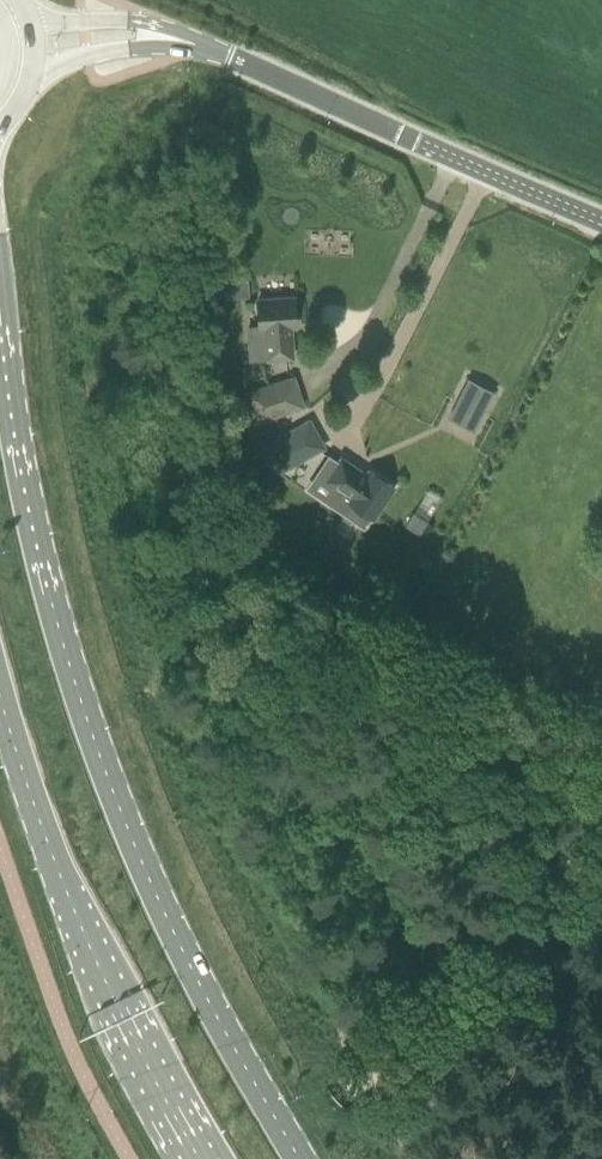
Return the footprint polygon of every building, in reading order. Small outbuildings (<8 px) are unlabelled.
[(223,297),(222,280),(198,282),(199,299),(223,297)] [(259,325),(248,325),(249,359),(264,358),(277,357),(291,356),(289,326),(295,326),(293,298),(257,300),(259,324),(259,325)] [(253,421),(302,406),(293,378),(244,394),(253,421)] [(468,379),(454,406),(480,419),(494,392),(468,379)] [(251,424),(254,434),(280,426),(277,417),(251,424)] [(308,422),(264,447),(280,473),(324,449),(308,422)] [(327,479),(325,482),(339,492),(330,506),(363,528),(373,513),(374,514),(379,507),(392,487),(391,486),(369,471),(366,476),(341,459),(339,462),(327,479)] [(414,513),(428,520),(441,494),(428,487),(414,513)] [(412,513),(404,525),(419,534),(426,522),(412,513)]
